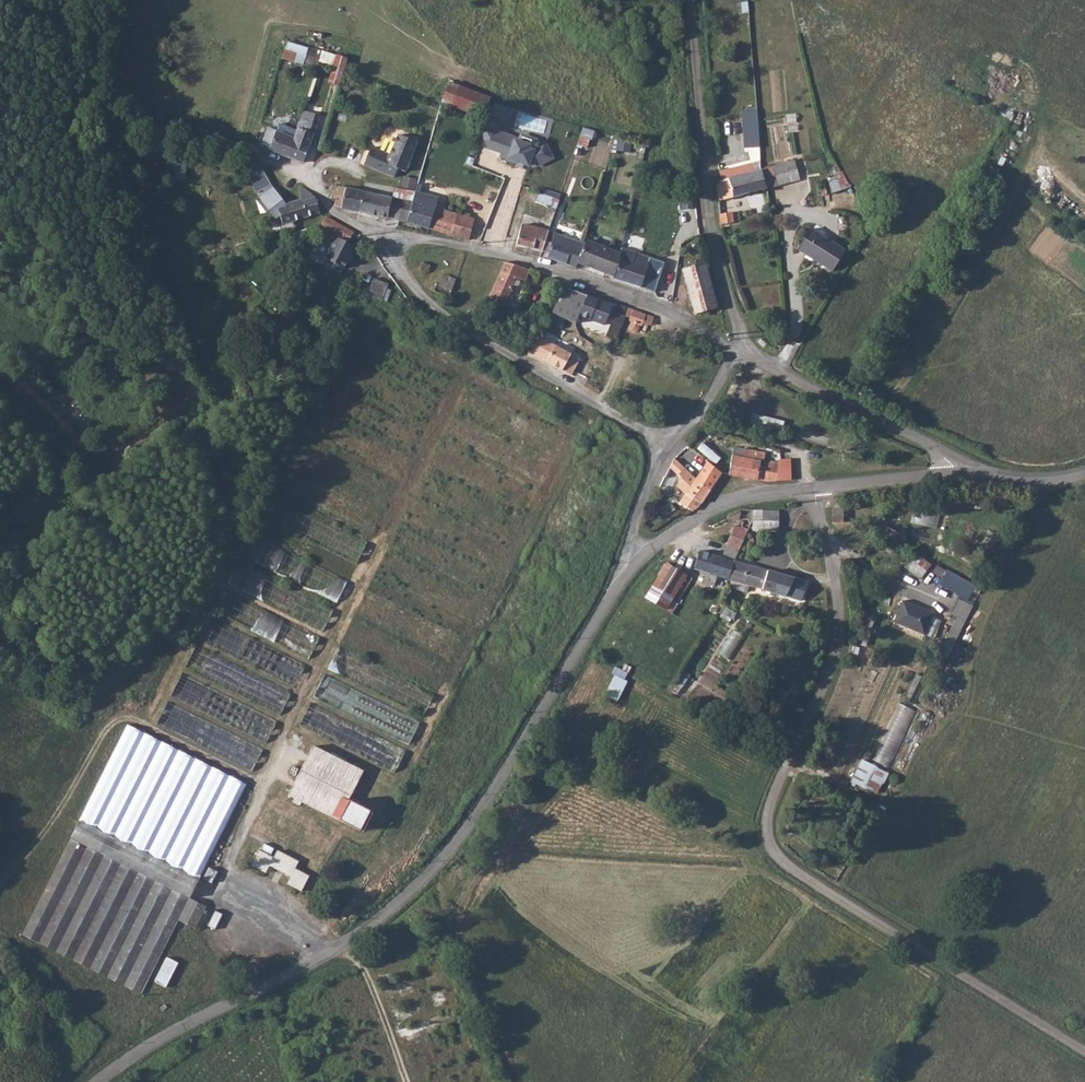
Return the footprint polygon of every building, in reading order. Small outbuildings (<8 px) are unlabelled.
[(747,1),(741,3),(743,13),(750,12),(747,1)] [(320,48),(294,41),(289,58),(301,60),(304,53),(319,57),(320,48)] [(336,62),(338,54),(320,48),(319,57),(336,62)] [(441,103),(486,121),(493,102),(449,84),(441,103)] [(295,135),(288,157),(304,162),(313,133),(307,130),(309,119),(309,113),(302,111),(295,135)] [(307,130),(313,133),(315,127),(311,121),(309,119),(307,130)] [(759,145),(757,123),(742,123),(743,146),(759,145)] [(269,144),(268,150),(288,157),(295,135),(265,125),(261,141),(269,144)] [(591,142),(593,130),(583,128),(581,140),(591,142)] [(497,133),(489,131),(483,149),(490,151),(497,133)] [(497,133),(490,151),(504,156),(503,159),(511,161),(511,163),(523,167),(523,166),(531,168),(532,167),(537,168),(541,166),(542,168),(556,161),(550,148),(538,153),(532,151),(530,147),(517,142),(515,139),(497,133)] [(361,163),(393,177),(396,170),(404,173),(417,144),(398,135),(390,154),(370,145),(361,163)] [(538,153),(550,148),(548,145),(537,150),(533,149),(536,141),(524,137),(522,142),(515,139),(517,142),(530,147),(532,151),(538,153)] [(629,152),(632,143),(619,140),(617,149),(629,152)] [(766,184),(767,187),(791,181),(786,161),(761,167),(766,184)] [(719,199),(767,187),(766,184),(761,167),(756,169),(753,162),(719,170),(720,177),(717,178),(719,199)] [(280,225),(322,211),(319,209),(315,198),(299,185),(299,198),(274,207),(280,225)] [(334,206),(353,210),(355,190),(337,186),(334,206)] [(412,204),(415,193),(416,191),(395,187),(391,199),(405,202),(412,204)] [(353,210),(399,220),(405,202),(391,199),(355,190),(353,210)] [(551,194),(538,191),(535,202),(548,206),(548,212),(554,214),(559,199),(555,196),(551,194)] [(412,204),(434,209),(436,198),(415,193),(412,204)] [(429,228),(434,209),(412,204),(405,202),(399,220),(400,220),(429,228)] [(441,232),(445,211),(434,209),(429,228),(441,232)] [(452,235),(457,214),(445,211),(441,232),(452,235)] [(721,223),(735,221),(734,211),(720,213),(721,223)] [(452,235),(471,240),(475,218),(457,214),(452,235)] [(334,237),(347,244),(353,233),(325,217),(319,228),(334,237)] [(519,243),(543,251),(550,230),(526,222),(519,243)] [(846,249),(810,228),(798,249),(833,270),(846,249)] [(575,267),(577,268),(579,263),(585,242),(555,233),(553,242),(549,242),(545,254),(549,256),(548,258),(575,267)] [(347,244),(334,237),(329,246),(330,247),(323,259),(342,269),(349,257),(350,258),(355,249),(347,244)] [(614,276),(623,251),(586,238),(586,240),(585,242),(579,263),(614,276)] [(664,262),(624,246),(623,251),(614,276),(614,277),(654,293),(664,262)] [(520,274),(524,268),(503,260),(489,301),(505,307),(515,278),(514,273),(520,274)] [(419,272),(426,274),(429,265),(422,263),(419,272)] [(683,271),(694,311),(716,307),(706,265),(683,271)] [(451,290),(454,280),(441,276),(438,284),(451,290)] [(375,295),(393,301),(397,289),(379,283),(375,295)] [(433,291),(448,298),(451,290),(438,284),(435,284),(433,291)] [(577,323),(579,316),(588,294),(567,285),(551,312),(577,323)] [(603,324),(611,302),(588,294),(579,316),(603,324)] [(374,299),(391,305),(393,301),(375,295),(374,299)] [(650,325),(654,316),(621,305),(616,304),(604,337),(617,342),(627,317),(631,318),(633,330),(639,331),(642,324),(646,323),(650,325)] [(661,328),(664,319),(662,318),(654,316),(650,325),(659,327),(661,328)] [(566,372),(571,375),(580,357),(538,334),(529,351),(566,372)] [(755,379),(739,376),(731,413),(748,416),(755,379)] [(781,416),(754,409),(750,425),(778,431),(781,416)] [(702,444),(698,450),(717,463),(721,457),(702,444)] [(730,474),(752,478),(779,482),(782,481),(781,462),(766,462),(766,451),(735,446),(730,474)] [(671,465),(670,468),(679,475),(684,466),(676,459),(671,465)] [(782,481),(792,479),(792,461),(782,460),(781,462),(782,481)] [(695,475),(684,466),(679,475),(682,478),(678,488),(685,495),(679,504),(687,508),(692,511),(702,505),(715,488),(695,475)] [(846,504),(834,503),(833,522),(844,523),(846,508),(846,504)] [(753,505),(753,506),(754,517),(764,518),(765,511),(765,505),(753,505)] [(741,509),(726,515),(727,519),(732,521),(731,527),(733,529),(724,560),(691,551),(689,557),(683,556),(681,562),(685,566),(682,572),(693,580),(694,580),(696,572),(706,575),(704,584),(716,586),(718,578),(730,581),(736,561),(752,509),(741,509)] [(917,509),(914,523),(937,527),(940,513),(917,509)] [(765,511),(764,518),(764,521),(780,520),(780,511),(765,511)] [(338,601),(348,580),(259,538),(249,559),(338,601)] [(919,557),(915,563),(925,570),(930,564),(919,557)] [(908,559),(903,566),(921,579),(927,572),(925,570),(915,563),(908,559)] [(736,561),(730,581),(793,599),(799,580),(736,561)] [(238,562),(228,584),(324,631),(335,609),(238,562)] [(693,580),(682,572),(669,565),(648,599),(673,615),(680,606),(677,603),(693,580)] [(311,656),(320,635),(223,592),(214,613),(311,656)] [(933,611),(903,600),(895,621),(925,632),(933,611)] [(955,643),(968,617),(959,613),(947,639),(955,643)] [(733,629),(718,655),(729,661),(744,635),(733,629)] [(612,674),(624,680),(637,657),(621,648),(610,664),(616,667),(612,674)] [(180,676),(172,696),(210,713),(219,694),(180,676)] [(916,676),(906,698),(914,702),(925,680),(916,676)] [(167,702),(158,725),(186,736),(192,722),(186,719),(189,711),(167,702)] [(893,767),(914,709),(897,703),(876,761),(893,767)] [(193,899),(246,779),(121,724),(26,939),(145,991),(177,919),(196,928),(206,905),(193,899)] [(851,781),(879,794),(890,772),(862,759),(851,781)] [(302,807),(348,842),(381,798),(336,765),(302,807)] [(286,898),(299,907),(309,894),(295,885),(302,878),(281,864),(276,869),(264,860),(253,874),(267,883),(272,876),(291,891),(286,898)] [(219,874),(212,887),(222,893),(224,889),(228,882),(229,879),(227,878),(219,874)] [(182,971),(172,964),(156,989),(167,996),(182,971)]
